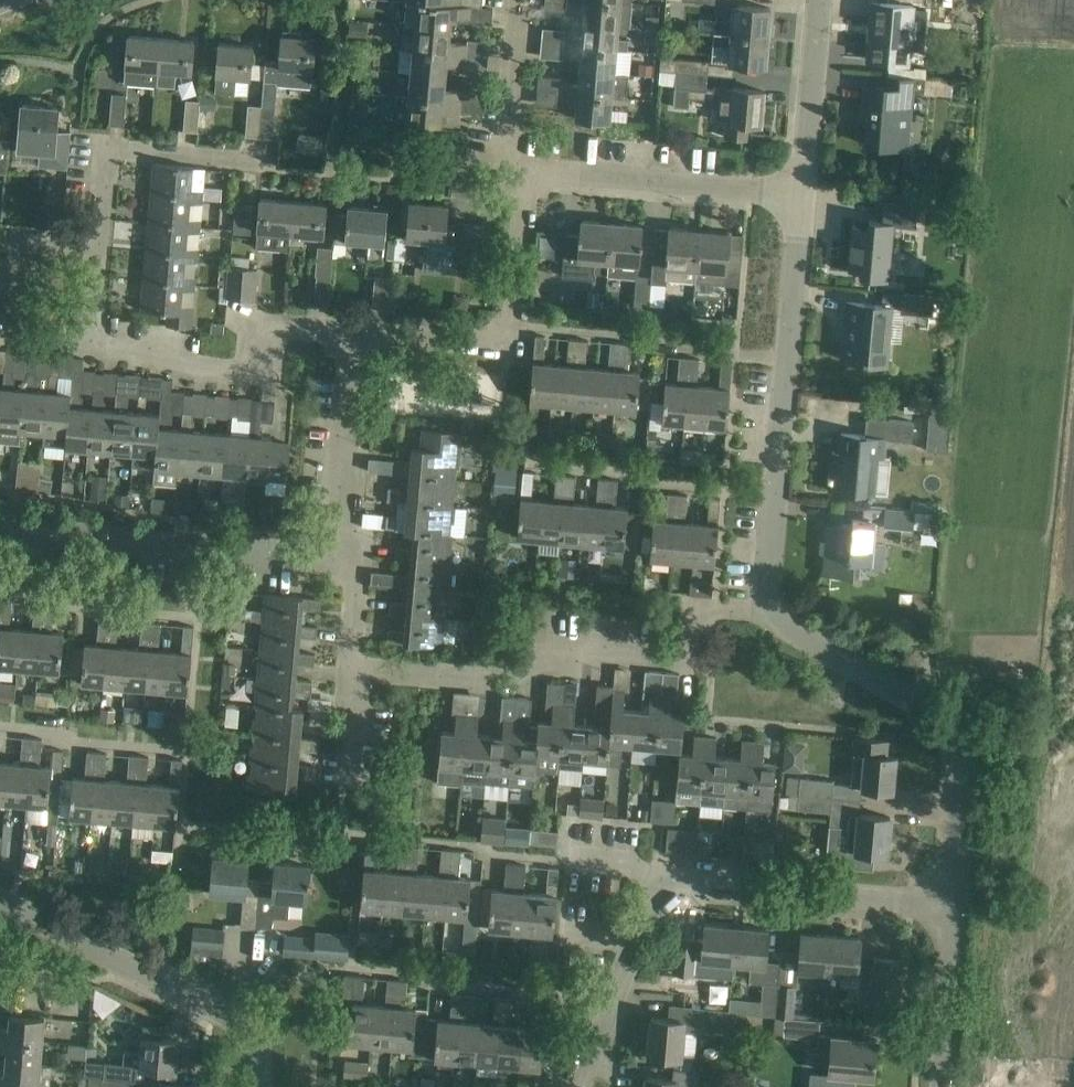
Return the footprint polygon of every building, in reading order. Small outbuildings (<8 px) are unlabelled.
[(450,28),(452,17),(470,18),(471,6),(459,5),(412,0),(407,0),(405,23),(450,28)] [(620,3),(590,0),(568,0),(567,9),(585,10),(584,23),(618,27),(620,3)] [(872,3),(869,42),(873,42),(872,60),(909,64),(910,45),(914,7),(914,6),(872,3)] [(714,32),(768,37),(770,8),(734,5),(733,20),(715,19),(714,32)] [(349,21),(348,36),(366,37),(368,22),(349,21)] [(450,28),(405,23),(402,47),(466,54),(467,43),(449,42),(450,28)] [(616,50),(618,27),(584,23),(583,36),(564,34),(563,46),(616,50)] [(645,28),(644,43),(657,43),(658,29),(645,28)] [(283,31),(283,35),(282,35),(279,67),(278,85),(310,88),(315,38),(300,37),(301,33),(283,31)] [(712,45),(730,47),(729,63),(765,66),(768,37),(714,32),(712,45)] [(124,83),(146,85),(157,86),(157,85),(161,38),(128,35),(124,83)] [(161,38),(157,85),(174,87),(176,72),(191,73),(194,41),(161,38)] [(235,94),(237,77),(250,78),(252,46),(219,43),(216,75),(217,75),(216,92),(235,94)] [(616,50),(563,46),(563,56),(581,58),(580,71),(614,74),(616,50)] [(411,72),(445,76),(447,64),(465,66),(466,55),(466,54),(402,47),(402,49),(413,50),(411,72)] [(676,72),(707,74),(708,61),(661,57),(660,70),(676,72)] [(653,65),(639,64),(638,75),(652,76),(653,65)] [(914,67),(913,77),(925,78),(926,68),(914,67)] [(542,76),(541,91),(559,93),(612,98),(612,97),(626,98),(628,76),(614,74),(580,71),(578,83),(565,82),(565,78),(542,76)] [(461,102),(462,91),(444,89),(445,76),(411,72),(409,96),(409,97),(461,102)] [(706,90),(707,74),(676,72),(675,79),(673,107),(687,108),(688,108),(689,89),(706,90)] [(867,144),(907,148),(911,91),(923,93),(925,78),(913,77),(887,75),(886,88),(865,86),(864,100),(870,101),(867,144)] [(261,106),(259,137),(273,138),(277,84),(277,83),(263,82),(261,106)] [(747,123),(760,124),(761,120),(765,119),(765,110),(762,108),(763,91),(733,88),(733,89),(715,87),(713,120),(726,121),(725,137),(746,138),(747,123)] [(350,124),(365,126),(368,92),(354,91),(350,120),(350,124)] [(575,119),(610,122),(612,98),(559,93),(558,104),(577,105),(575,119)] [(109,124),(123,126),(126,95),(112,94),(109,124)] [(460,113),(461,102),(409,97),(409,96),(395,95),(392,120),(441,124),(442,111),(460,113)] [(199,101),(199,110),(214,111),(215,97),(200,96),(199,101)] [(197,132),(199,110),(199,101),(185,100),(183,131),(197,132)] [(22,105),(21,127),(19,149),(40,151),(39,166),(68,169),(71,132),(70,131),(69,136),(55,135),(58,108),(22,105)] [(259,137),(261,106),(248,105),(245,136),(259,137)] [(923,122),(911,121),(910,133),(922,134),(923,122)] [(6,167),(9,136),(0,135),(0,166),(6,167)] [(319,136),(316,153),(327,156),(331,139),(319,136)] [(916,171),(917,163),(902,162),(901,170),(916,171)] [(151,193),(203,197),(203,191),(191,190),(193,167),(154,164),(151,193)] [(203,197),(202,199),(221,201),(222,192),(203,191),(203,197)] [(149,222),(200,227),(200,219),(189,218),(190,203),(202,204),(202,199),(203,197),(151,193),(149,222)] [(260,198),(256,248),(288,251),(293,201),(260,198)] [(293,201),(288,251),(289,251),(290,244),(305,246),(306,235),(323,236),(326,204),(293,201)] [(410,203),(407,238),(425,239),(423,270),(456,273),(457,259),(460,224),(459,224),(458,239),(445,238),(447,206),(410,203)] [(923,217),(917,216),(918,206),(885,203),(883,221),(854,218),(849,270),(863,271),(863,277),(888,279),(893,224),(916,226),(916,223),(923,224),(923,217)] [(345,243),(345,241),(369,243),(367,259),(383,261),(387,209),(348,206),(347,214),(336,213),(334,242),(345,243)] [(252,235),(253,219),(234,218),(233,234),(252,235)] [(612,223),(582,220),(580,235),(566,234),(562,276),(595,279),(595,273),(607,274),(612,223)] [(200,227),(149,222),(146,251),(197,256),(197,255),(202,256),(202,263),(214,264),(215,257),(216,257),(216,251),(186,248),(187,232),(199,233),(200,227)] [(612,223),(607,274),(637,277),(637,276),(638,264),(642,226),(612,223)] [(492,227),(460,224),(457,259),(489,262),(492,227)] [(670,228),(665,279),(695,282),(699,231),(670,228)] [(739,285),(742,254),(728,252),(729,233),(699,231),(695,282),(739,285)] [(394,259),(395,241),(388,240),(387,258),(394,259)] [(317,276),(316,283),(314,305),(328,306),(330,284),(333,248),(318,246),(315,276),(317,276)] [(197,262),(197,256),(146,251),(144,281),(195,285),(196,278),(184,277),(185,261),(197,262)] [(254,300),(255,297),(257,269),(249,268),(250,258),(231,256),(231,259),(230,259),(229,269),(228,288),(227,297),(228,297),(254,300)] [(467,263),(466,275),(492,278),(493,266),(467,263)] [(220,268),(218,287),(221,287),(228,288),(229,269),(220,268)] [(393,277),(375,275),(372,307),(390,308),(393,277)] [(634,309),(648,310),(651,277),(637,276),(637,277),(634,309)] [(192,319),(193,305),(182,304),(183,290),(194,291),(195,285),(144,281),(141,310),(168,312),(167,316),(192,319)] [(221,287),(219,302),(228,303),(228,297),(227,297),(228,288),(221,287)] [(588,304),(599,304),(600,290),(589,289),(588,304)] [(932,315),(934,297),(903,294),(901,311),(932,315)] [(453,295),(452,308),(466,309),(467,296),(453,295)] [(891,306),(869,304),(847,302),(841,359),(885,363),(891,306)] [(191,327),(191,326),(192,319),(167,316),(167,325),(191,327)] [(212,322),(211,332),(224,333),(225,323),(212,322)] [(530,401),(551,403),(554,364),(543,363),(546,336),(535,335),(530,401)] [(578,339),(569,338),(566,365),(554,364),(551,403),(572,405),(578,339)] [(578,339),(572,405),(593,407),(597,368),(585,367),(588,340),(578,339)] [(593,407),(614,409),(620,343),(611,342),(608,369),(597,368),(593,407)] [(630,344),(620,343),(614,409),(636,411),(636,407),(650,409),(652,377),(639,376),(640,372),(628,371),(630,344)] [(2,387),(0,414),(0,441),(20,443),(22,430),(25,389),(14,388),(15,376),(13,376),(15,352),(6,352),(3,387),(2,387)] [(22,430),(43,432),(44,432),(48,391),(51,356),(28,354),(25,389),(22,430)] [(48,391),(44,432),(43,432),(42,446),(65,447),(66,434),(67,434),(69,407),(70,407),(71,393),(57,392),(60,356),(51,356),(48,391)] [(662,422),(683,424),(689,358),(680,357),(677,384),(665,383),(662,422)] [(66,434),(65,447),(88,449),(92,408),(82,408),(84,397),(80,396),(81,376),(83,358),(74,358),(72,376),(71,393),(70,407),(69,407),(67,434),(66,434)] [(689,358),(683,424),(705,425),(708,385),(696,384),(699,358),(689,358)] [(708,385),(705,425),(726,427),(732,361),(721,361),(718,386),(708,385)] [(111,451),(114,410),(104,410),(105,401),(103,401),(104,391),(103,391),(104,373),(95,373),(92,408),(88,449),(111,451)] [(124,404),(125,394),(127,375),(117,375),(115,404),(124,404)] [(148,396),(150,377),(140,377),(138,395),(148,396)] [(177,485),(178,470),(181,429),(171,429),(172,413),(169,413),(172,379),(163,379),(160,414),(159,428),(158,428),(156,455),(155,455),(154,468),(153,483),(177,485)] [(200,472),(203,432),(193,431),(194,422),(192,422),(193,412),(192,412),(194,395),(184,394),(181,429),(178,470),(200,472)] [(205,414),(214,415),(216,397),(207,396),(205,414)] [(228,416),(237,417),(239,398),(229,398),(228,416)] [(272,442),(272,438),(262,437),(262,428),(260,428),(261,418),(260,418),(261,400),(252,400),(249,435),(245,476),(247,476),(249,482),(263,483),(265,478),(264,493),(286,494),(287,480),(290,444),(280,443),(272,442)] [(929,403),(929,449),(954,450),(955,404),(929,403)] [(111,451),(133,453),(137,412),(114,410),(111,451)] [(132,466),(154,468),(155,455),(156,455),(158,428),(159,428),(160,414),(137,412),(133,453),(132,466)] [(833,451),(829,490),(851,492),(874,494),(877,455),(884,456),(886,438),(903,440),(911,441),(913,421),(866,417),(865,435),(841,433),(839,452),(833,451)] [(548,442),(549,440),(550,430),(536,428),(534,441),(548,442)] [(462,433),(423,429),(421,448),(413,447),(411,462),(391,460),(390,473),(410,475),(454,479),(455,468),(458,468),(462,433)] [(657,439),(657,429),(648,429),(647,438),(657,439)] [(200,472),(223,474),(226,433),(203,432),(200,472)] [(245,476),(249,435),(226,433),(223,474),(245,476)] [(482,433),(481,448),(494,449),(495,434),(482,433)] [(570,433),(569,442),(580,443),(581,434),(570,433)] [(694,449),(693,463),(701,463),(702,449),(694,449)] [(714,452),(703,452),(702,463),(702,464),(717,465),(717,464),(718,456),(714,452)] [(516,472),(519,472),(521,460),(495,457),(494,469),(497,470),(516,472)] [(39,489),(40,474),(41,463),(18,461),(16,487),(39,489)] [(516,472),(497,470),(495,483),(515,485),(516,472)] [(531,499),(534,472),(524,471),(517,537),(539,539),(543,500),(531,499)] [(108,475),(92,474),(90,498),(106,500),(108,475)] [(554,501),(543,500),(539,539),(538,552),(559,555),(560,541),(566,475),(557,474),(554,501)] [(407,503),(455,507),(452,506),(453,495),(456,495),(458,479),(454,479),(410,475),(407,503)] [(576,476),(566,475),(560,541),(582,543),(585,504),(573,503),(576,476)] [(582,543),(602,545),(609,479),(599,478),(596,505),(585,504),(582,543)] [(627,512),(628,508),(615,507),(618,480),(609,479),(602,545),(637,548),(640,514),(627,512)] [(400,488),(388,487),(387,501),(399,502),(400,488)] [(115,493),(114,503),(129,505),(130,495),(115,493)] [(650,558),(672,560),(677,494),(668,493),(665,520),(653,519),(650,558)] [(677,494),(672,560),(693,562),(696,523),(685,522),(687,495),(677,494)] [(219,510),(220,496),(205,495),(203,508),(219,510)] [(693,562),(715,564),(720,498),(710,497),(707,524),(696,523),(693,562)] [(454,523),(455,507),(407,503),(405,530),(450,534),(451,523),(454,523)] [(263,505),(263,516),(274,517),(274,506),(263,505)] [(939,512),(884,508),(883,524),(902,526),(900,541),(912,542),(913,527),(933,529),(933,524),(938,525),(939,512)] [(398,516),(386,515),(385,528),(397,529),(398,516)] [(852,525),(826,523),(822,573),(859,577),(860,567),(884,569),(886,545),(874,544),(875,521),(853,518),(852,525)] [(449,535),(450,534),(405,530),(405,531),(414,532),(413,548),(396,547),(395,558),(412,560),(412,559),(450,562),(452,535),(449,535)] [(486,567),(496,576),(506,565),(496,556),(486,567)] [(447,590),(450,562),(412,559),(412,560),(410,576),(393,574),(392,585),(409,587),(447,590)] [(577,578),(577,576),(578,561),(559,559),(558,576),(577,578)] [(407,615),(444,618),(447,590),(409,587),(408,603),(391,601),(390,613),(407,615)] [(899,592),(898,604),(911,605),(912,593),(899,592)] [(320,599),(303,597),(265,594),(263,621),(301,624),(302,609),(319,610),(320,599)] [(20,629),(9,628),(12,601),(2,600),(0,616),(0,666),(16,667),(20,629)] [(37,669),(43,604),(35,603),(32,630),(20,629),(16,667),(37,669)] [(52,631),(54,605),(43,604),(37,669),(60,671),(64,632),(52,631)] [(232,607),(231,618),(247,620),(248,608),(232,607)] [(442,646),(444,624),(444,618),(407,615),(405,631),(388,629),(387,641),(442,646)] [(81,682),(103,684),(109,618),(99,617),(97,644),(85,643),(81,682)] [(124,686),(128,647),(116,646),(119,619),(109,618),(103,684),(124,686)] [(145,688),(151,622),(142,621),(139,648),(128,647),(124,686),(145,688)] [(300,625),(301,624),(263,621),(260,648),(298,651),(299,636),(316,638),(317,626),(300,625)] [(145,688),(167,690),(170,651),(158,650),(161,623),(151,622),(145,688)] [(194,626),(184,625),(181,652),(170,651),(167,690),(188,692),(194,626)] [(298,652),(298,651),(260,648),(258,675),(295,679),(297,664),(314,665),(315,654),(298,652)] [(237,664),(225,663),(223,663),(222,674),(223,674),(224,674),(232,674),(236,675),(237,664)] [(657,747),(661,694),(663,672),(645,670),(641,711),(636,710),(633,745),(657,747)] [(657,747),(681,749),(684,714),(671,713),(671,707),(676,707),(679,673),(663,672),(661,694),(657,747)] [(223,674),(222,686),(231,686),(232,674),(224,674),(223,674)] [(258,704),(293,707),(294,691),(311,693),(312,681),(295,680),(295,679),(258,675),(255,706),(258,707),(258,704)] [(15,702),(17,683),(0,682),(0,701),(15,702)] [(537,755),(535,770),(559,773),(559,767),(560,757),(565,705),(567,683),(548,682),(544,721),(538,721),(538,726),(537,740),(536,755),(537,755)] [(587,725),(584,759),(608,761),(610,743),(609,742),(612,709),(613,690),(614,686),(597,684),(594,726),(587,725)] [(35,694),(34,705),(58,707),(58,705),(68,706),(70,691),(59,690),(58,692),(36,690),(36,694),(35,694)] [(621,766),(623,744),(633,745),(636,710),(623,709),(625,691),(613,690),(612,709),(609,742),(610,743),(608,761),(608,765),(621,766)] [(235,693),(222,692),(221,691),(220,702),(234,703),(235,693)] [(34,705),(35,694),(24,693),(23,704),(34,705)] [(486,783),(509,785),(515,719),(517,697),(503,696),(500,727),(504,727),(503,736),(490,735),(486,783)] [(537,740),(538,726),(530,725),(532,699),(517,697),(515,719),(509,785),(534,788),(535,774),(535,770),(537,755),(536,755),(537,740)] [(95,703),(80,702),(79,719),(93,720),(95,703)] [(255,732),(300,736),(303,708),(293,707),(258,704),(258,707),(257,718),(254,718),(252,734),(255,734),(255,732)] [(559,767),(582,769),(584,759),(587,725),(574,724),(576,706),(565,705),(560,757),(559,767)] [(127,706),(124,706),(123,721),(141,722),(142,707),(129,706),(127,706)] [(101,708),(99,721),(114,723),(116,710),(101,708)] [(147,726),(149,726),(162,727),(164,710),(148,709),(147,726)] [(184,726),(185,712),(164,710),(164,724),(184,726)] [(310,723),(322,725),(323,711),(311,710),(310,723)] [(442,731),(437,780),(462,782),(464,768),(468,715),(456,714),(455,732),(442,731)] [(464,768),(462,782),(485,784),(485,783),(486,783),(490,735),(477,734),(479,716),(468,715),(464,768)] [(253,761),(298,765),(300,736),(255,732),(255,734),(254,745),(251,745),(250,762),(253,762),(253,761)] [(693,754),(679,753),(675,803),(700,805),(706,737),(694,736),(693,754)] [(27,803),(32,738),(23,737),(20,764),(9,763),(6,801),(27,803)] [(712,805),(723,806),(728,757),(715,756),(717,738),(706,737),(700,805),(712,805)] [(32,738),(27,803),(48,805),(52,766),(40,765),(42,739),(32,738)] [(307,751),(319,752),(320,739),(308,738),(307,751)] [(892,790),(895,757),(886,756),(887,741),(854,738),(851,787),(892,790)] [(723,806),(723,807),(747,809),(749,794),(753,741),(742,740),(740,758),(728,757),(723,806)] [(749,794),(747,809),(772,812),(776,761),(763,760),(764,742),(753,741),(749,794)] [(802,770),(803,746),(787,745),(785,769),(802,770)] [(97,752),(87,751),(85,778),(73,777),(69,816),(91,818),(97,752)] [(97,752),(91,818),(113,820),(116,781),(104,780),(107,753),(97,752)] [(116,781),(113,820),(134,821),(140,756),(130,755),(127,782),(116,781)] [(149,756),(140,756),(134,821),(133,836),(155,837),(156,823),(159,784),(147,783),(149,756)] [(159,784),(156,823),(176,825),(182,759),(172,758),(169,785),(159,784)] [(295,793),(298,765),(253,761),(253,762),(252,773),(249,773),(248,788),(295,793)] [(9,763),(0,762),(0,801),(6,801),(9,763)] [(305,778),(316,780),(318,766),(306,765),(305,778)] [(785,793),(832,797),(834,782),(787,779),(785,793)] [(832,797),(785,793),(785,794),(789,794),(788,808),(831,812),(832,797)] [(604,799),(580,797),(578,815),(603,817),(604,799)] [(616,815),(617,805),(608,804),(607,814),(616,815)] [(58,824),(58,806),(49,806),(48,823),(58,824)] [(641,820),(650,820),(651,810),(641,809),(641,820)] [(830,824),(828,848),(834,848),(832,864),(872,868),(873,853),(886,854),(890,816),(859,814),(849,813),(848,826),(830,824)] [(503,842),(506,818),(483,815),(481,840),(503,842)] [(544,834),(544,829),(530,828),(529,843),(543,844),(544,834)] [(514,843),(515,831),(506,830),(505,842),(514,843)] [(695,854),(697,832),(683,831),(681,853),(695,854)] [(743,858),(773,861),(774,843),(744,841),(743,858)] [(360,908),(381,910),(385,870),(374,869),(377,843),(366,842),(360,908)] [(381,910),(402,911),(408,846),(400,845),(397,871),(385,870),(381,910)] [(424,913),(427,874),(417,873),(419,846),(408,846),(402,911),(424,913)] [(172,863),(174,851),(152,849),(151,862),(172,863)] [(445,915),(451,849),(442,849),(439,875),(427,874),(424,913),(445,915)] [(459,877),(461,850),(451,849),(445,915),(467,917),(471,878),(459,877)] [(243,894),(241,925),(258,927),(262,880),(246,878),(248,860),(214,857),(211,892),(243,894)] [(258,927),(272,928),(273,916),(288,918),(290,898),(306,900),(309,866),(275,863),(274,881),(262,880),(258,927)] [(516,864),(505,863),(504,890),(492,889),(488,928),(509,930),(516,864)] [(525,865),(516,864),(509,930),(531,932),(535,894),(523,893),(525,865)] [(531,932),(553,934),(559,868),(549,867),(546,895),(535,894),(531,932)] [(148,881),(148,869),(130,868),(128,884),(148,881)] [(337,869),(336,880),(342,888),(354,889),(355,870),(337,869)] [(684,1003),(700,1004),(703,975),(731,978),(733,963),(734,963),(737,927),(705,924),(702,958),(688,957),(684,1003)] [(768,930),(737,927),(734,963),(750,965),(749,978),(752,982),(762,983),(759,1014),(775,1016),(775,1017),(780,962),(766,961),(768,930)] [(222,930),(194,928),(190,965),(219,968),(222,930)] [(370,935),(369,943),(379,944),(380,933),(380,932),(374,931),(370,935)] [(284,953),(286,953),(317,956),(319,932),(315,932),(315,938),(285,935),(284,953)] [(319,932),(317,956),(340,958),(340,957),(348,958),(350,935),(319,932)] [(813,986),(826,987),(831,935),(802,932),(798,969),(814,970),(813,986)] [(393,945),(394,934),(380,933),(379,944),(393,945)] [(416,940),(414,936),(405,935),(405,945),(416,946),(416,940)] [(860,938),(831,935),(826,987),(839,988),(841,973),(857,974),(860,938)] [(509,951),(508,963),(519,964),(520,952),(509,951)] [(898,994),(901,960),(873,957),(870,991),(876,991),(898,994)] [(780,962),(775,1017),(783,1018),(793,1019),(796,985),(779,984),(781,962),(780,962)] [(342,1003),(352,1004),(354,976),(345,975),(342,1003)] [(365,977),(354,976),(352,1004),(348,1041),(370,1043),(374,1005),(362,1004),(365,977)] [(374,1005),(370,1043),(392,1045),(397,979),(388,979),(385,1006),(374,1005)] [(407,980),(397,979),(392,1045),(413,1047),(417,1008),(405,1007),(407,980)] [(450,1020),(438,1019),(427,1018),(423,1057),(456,1060),(462,994),(452,993),(450,1020)] [(462,994),(456,1060),(477,1062),(481,1023),(469,1022),(472,995),(462,994)] [(494,997),(492,1024),(481,1023),(477,1062),(498,1064),(504,998),(494,997)] [(511,1026),(514,999),(504,998),(498,1064),(519,1065),(523,1027),(511,1026)] [(541,1067),(547,1002),(537,1001),(534,1028),(523,1027),(519,1065),(541,1067)] [(694,1059),(696,1031),(703,1031),(703,1030),(740,1033),(742,1013),(741,1013),(729,1012),(729,1010),(728,1010),(670,1006),(669,1019),(651,1018),(648,1055),(694,1059)] [(45,1017),(10,1013),(9,1027),(0,1026),(0,1037),(42,1041),(45,1017)] [(783,1018),(775,1017),(773,1034),(817,1039),(819,1021),(793,1019),(783,1018)] [(122,1065),(104,1064),(85,1062),(85,1069),(84,1076),(89,1076),(136,1080),(142,1081),(143,1068),(175,1071),(177,1039),(162,1038),(162,1027),(143,1026),(141,1053),(123,1052),(122,1065)] [(828,1073),(851,1075),(873,1077),(876,1039),(831,1035),(828,1073)] [(42,1041),(0,1037),(0,1049),(7,1049),(6,1062),(40,1065),(42,1041)] [(547,1068),(549,1048),(543,1048),(541,1067),(547,1068)] [(40,1065),(6,1062),(4,1074),(0,1074),(0,1086),(14,1086),(38,1086),(40,1065)] [(344,1064),(343,1075),(367,1078),(368,1067),(344,1064)] [(645,1086),(697,1086),(698,1070),(693,1070),(673,1068),(672,1079),(646,1077),(645,1086)] [(809,1086),(854,1086),(855,1076),(810,1072),(809,1086)] [(136,1080),(89,1076),(87,1086),(135,1086),(136,1080)]
